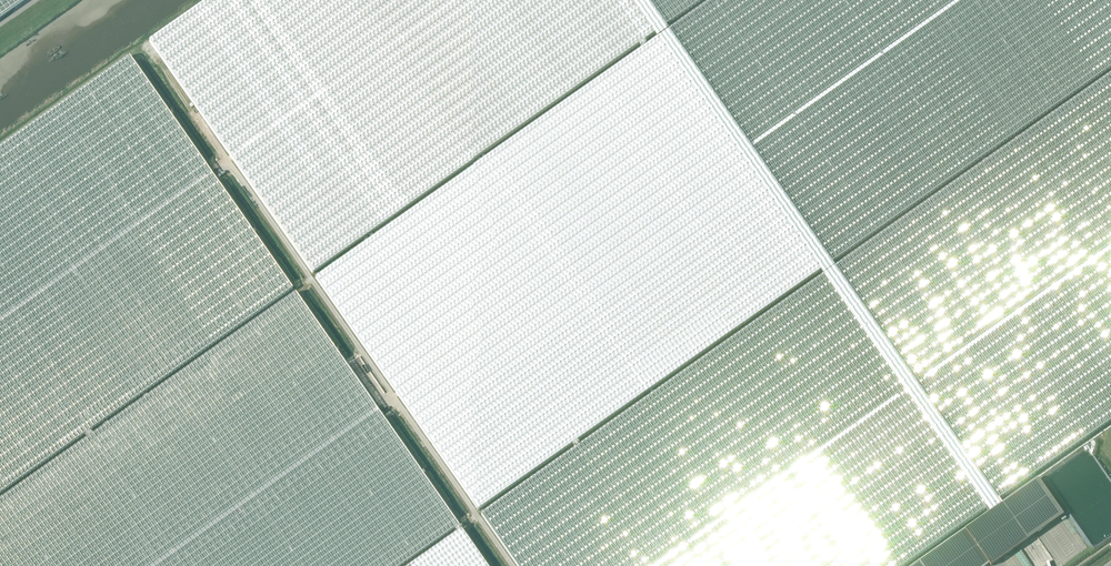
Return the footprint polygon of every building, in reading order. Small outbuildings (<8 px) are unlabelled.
[(13,10),(28,0),(0,0),(0,20),(13,10)] [(482,515),(517,565),(904,565),(987,507),(991,512),(913,565),(985,565),(989,563),(991,565),(992,565),(1064,515),(1039,478),(1002,504),(999,499),(1110,421),(1110,75),(836,267),(833,263),(1110,68),(1110,0),(713,0),(670,30),(666,26),(703,0),(208,0),(149,41),(312,274),(655,34),(658,38),(315,278),(478,510),(821,270),(825,275),(482,515)] [(293,289),(130,57),(0,147),(0,494),(293,289)] [(458,525),(296,293),(0,500),(0,565),(400,565),(458,525)] [(461,530),(409,565),(487,565),(461,530)]
